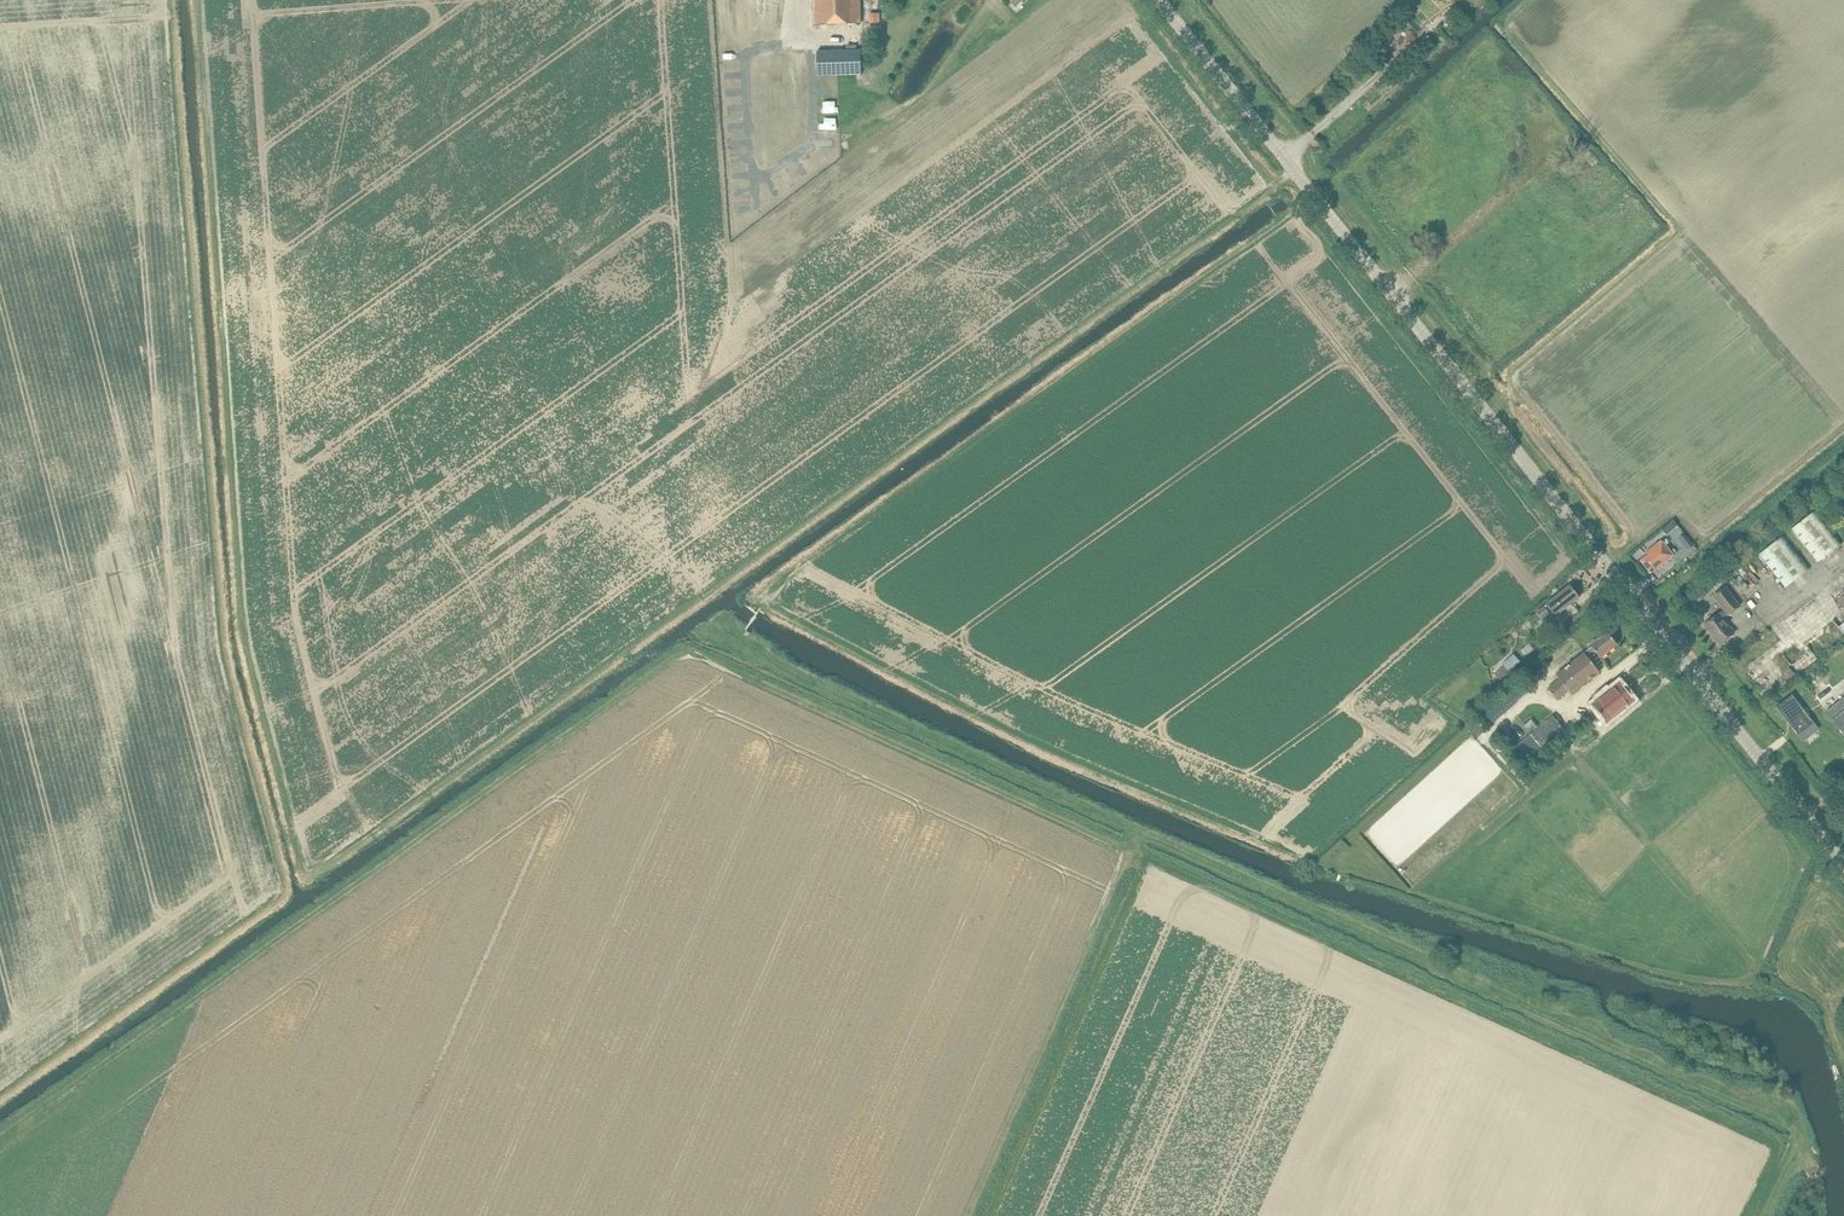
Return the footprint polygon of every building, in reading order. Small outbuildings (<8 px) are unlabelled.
[(861,24),(860,0),(815,0),(816,26),(861,24)] [(1023,0),(1015,0),(1011,5),(1015,9),(1023,0)] [(869,24),(880,24),(880,14),(869,14),(869,24)] [(818,76),(862,75),(861,50),(817,51),(818,76)] [(1818,562),(1842,543),(1835,534),(1816,510),(1791,530),(1810,553),(1818,562)] [(1673,520),(1662,529),(1666,534),(1677,525),(1673,520)] [(1785,588),(1810,568),(1803,559),(1783,535),(1758,555),(1778,578),(1785,588)] [(1650,574),(1660,566),(1674,555),(1662,540),(1646,552),(1648,555),(1640,561),(1650,574)] [(1766,591),(1771,587),(1764,576),(1759,580),(1766,591)] [(1557,616),(1563,610),(1580,597),(1570,585),(1547,603),(1544,606),(1532,616),(1537,623),(1550,614),(1549,612),(1550,611),(1554,615),(1557,616)] [(1729,615),(1740,606),(1725,587),(1723,589),(1713,596),(1724,610),(1719,614),(1704,625),(1720,645),(1729,637),(1735,634),(1723,619),(1728,615),(1729,615)] [(1600,658),(1608,652),(1617,644),(1607,632),(1598,639),(1590,646),(1592,648),(1556,677),(1558,679),(1547,688),(1549,690),(1557,700),(1568,692),(1571,696),(1599,673),(1589,660),(1597,653),(1600,658)] [(1809,675),(1823,687),(1828,681),(1814,670),(1809,675)] [(1493,723),(1535,687),(1526,676),(1484,712),(1493,723)] [(1834,680),(1822,689),(1826,694),(1838,686),(1834,680)] [(1633,701),(1619,683),(1610,691),(1609,689),(1595,700),(1597,702),(1593,704),(1594,706),(1588,711),(1596,721),(1599,725),(1606,720),(1607,722),(1633,701)] [(1792,693),(1776,706),(1798,734),(1815,721),(1792,693)] [(1826,712),(1843,735),(1843,697),(1826,712)] [(1837,784),(1842,780),(1838,775),(1833,779),(1837,784)]
